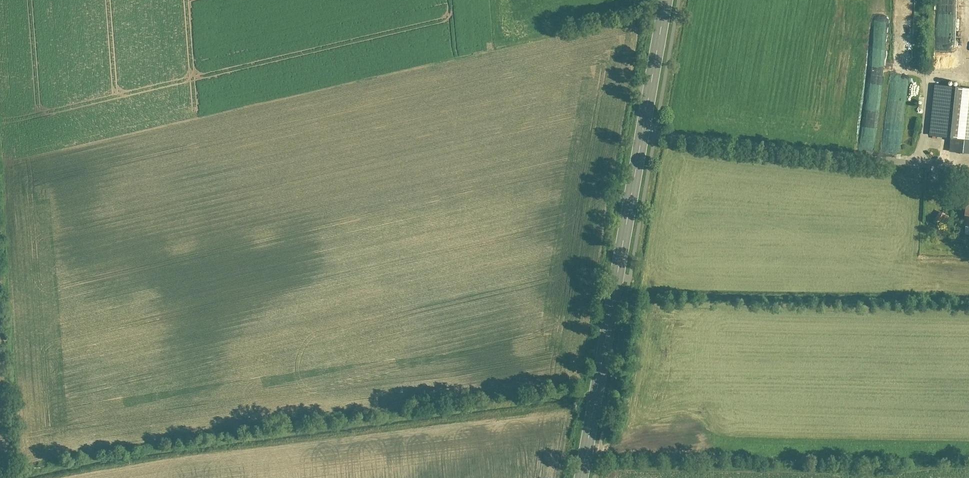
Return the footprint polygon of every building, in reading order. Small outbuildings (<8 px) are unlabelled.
[(927,143),(968,148),(968,90),(934,86),(927,143)]
